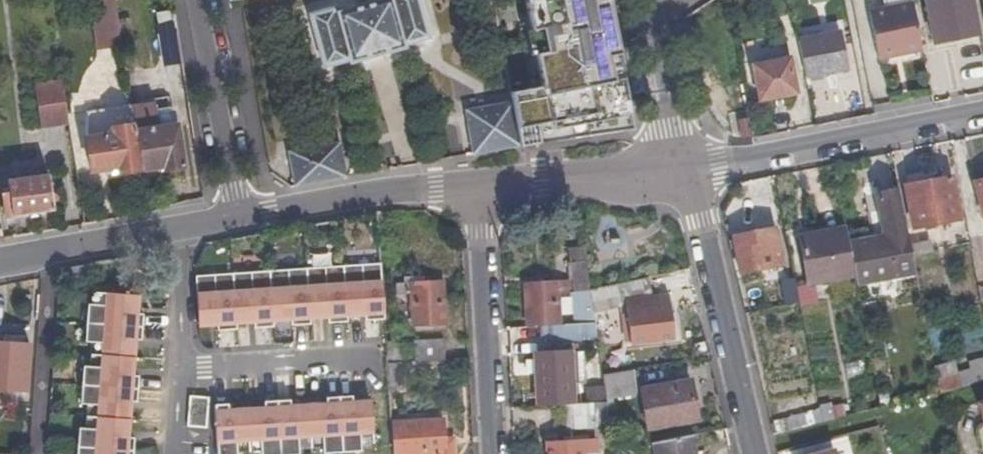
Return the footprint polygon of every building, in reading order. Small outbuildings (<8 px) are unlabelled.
[(392,48),(403,45),(405,42),(430,35),(421,0),(368,0),(340,9),(338,3),(309,11),(323,65),(349,58),(351,60),(392,48)] [(632,115),(605,0),(526,0),(553,131),(632,115)] [(971,0),(924,0),(932,39),(977,30),(971,0)] [(911,1),(866,10),(875,57),(921,47),(911,1)] [(116,15),(116,10),(103,12),(107,45),(121,44),(116,15)] [(126,19),(117,20),(121,44),(129,43),(126,19)] [(180,71),(174,30),(158,33),(164,74),(180,71)] [(834,32),(792,40),(801,77),(841,70),(834,32)] [(786,58),(749,64),(756,100),(792,92),(786,58)] [(54,122),(66,120),(60,80),(48,82),(54,122)] [(462,109),(469,154),(518,145),(511,102),(462,109)] [(130,107),(140,170),(163,166),(165,169),(180,168),(174,126),(173,126),(172,113),(167,110),(167,103),(130,107)] [(140,170),(130,107),(130,105),(78,111),(86,171),(112,168),(113,173),(140,170)] [(287,151),(292,186),(344,177),(337,143),(287,151)] [(900,174),(901,184),(920,180),(918,170),(900,174)] [(0,181),(0,186),(3,217),(50,212),(45,175),(0,181)] [(945,175),(920,180),(901,184),(900,184),(908,227),(953,218),(945,175)] [(970,180),(981,216),(982,215),(982,176),(970,180)] [(850,275),(852,285),(911,273),(908,257),(906,245),(895,190),(872,194),(875,211),(865,212),(869,234),(842,240),(850,275)] [(770,228),(730,236),(738,272),(778,263),(770,228)] [(842,240),(841,230),(816,236),(815,233),(794,237),(803,285),(850,275),(842,240)] [(924,241),(906,245),(908,257),(926,253),(924,241)] [(340,258),(343,307),(362,305),(362,311),(381,309),(378,253),(340,258)] [(303,262),(307,312),(325,310),(325,316),(344,314),(343,307),(340,258),(303,262)] [(587,288),(583,261),(565,263),(566,276),(571,276),(572,294),(587,293),(587,290),(587,288)] [(267,267),(270,316),(288,314),(289,321),(307,319),(307,312),(303,262),(267,267)] [(230,272),(234,320),(251,318),(253,325),(271,323),(270,316),(267,267),(230,272)] [(234,320),(230,272),(194,276),(197,324),(215,322),(216,329),(234,327),(234,320)] [(617,308),(623,307),(622,300),(648,297),(645,276),(613,283),(617,308)] [(442,321),(438,278),(393,281),(393,290),(405,290),(407,323),(442,321)] [(522,324),(556,323),(554,290),(567,289),(567,280),(520,282),(522,324)] [(613,283),(587,288),(587,290),(587,293),(590,312),(617,308),(613,283)] [(85,305),(83,324),(139,327),(140,315),(134,315),(134,296),(103,296),(103,306),(85,305)] [(649,305),(648,297),(622,300),(623,307),(627,341),(669,338),(666,303),(649,305)] [(592,322),(559,323),(560,340),(594,339),(592,322)] [(139,327),(83,324),(82,342),(101,344),(100,356),(131,358),(132,340),(138,340),(139,327)] [(408,339),(409,360),(440,358),(439,338),(408,339)] [(395,340),(383,341),(384,354),(384,361),(396,360),(395,340)] [(26,343),(0,342),(0,388),(23,390),(26,343)] [(534,404),(570,403),(568,362),(581,361),(580,350),(531,352),(534,404)] [(930,366),(935,393),(982,380),(982,353),(966,357),(967,363),(953,366),(952,361),(930,366)] [(131,358),(100,356),(99,368),(81,367),(80,385),(134,389),(136,376),(129,376),(131,358)] [(397,373),(396,360),(384,361),(385,374),(397,373)] [(630,368),(599,373),(602,397),(633,392),(630,368)] [(693,419),(685,380),(639,389),(646,429),(693,419)] [(134,389),(80,385),(78,405),(96,406),(96,418),(126,420),(128,401),(134,402),(134,389)] [(348,396),(336,397),(339,452),(358,451),(357,432),(369,431),(367,401),(349,402),(348,396)] [(323,404),(305,406),(307,435),(319,435),(320,453),(339,452),(336,397),(323,398),(323,404)] [(969,405),(982,441),(982,400),(969,405)] [(243,410),(245,440),(257,439),(258,453),(277,453),(274,401),(261,402),(262,409),(243,410)] [(274,401),(277,453),(296,453),(294,436),(307,435),(305,406),(287,407),(286,401),(274,401)] [(605,415),(603,401),(588,402),(589,427),(607,426),(605,415)] [(817,406),(817,407),(820,423),(821,422),(831,420),(828,404),(817,406)] [(215,453),(233,453),(232,441),(245,440),(243,410),(226,411),(225,405),(212,406),(215,453)] [(126,420),(96,418),(95,430),(76,429),(75,447),(130,451),(131,438),(125,437),(126,420)] [(388,420),(388,421),(390,453),(416,453),(429,453),(441,453),(438,418),(388,420)] [(689,433),(651,440),(654,453),(693,453),(689,433)] [(577,449),(580,449),(591,448),(590,439),(544,441),(545,453),(578,453),(577,449)] [(828,445),(801,452),(802,453),(831,453),(828,445)]
